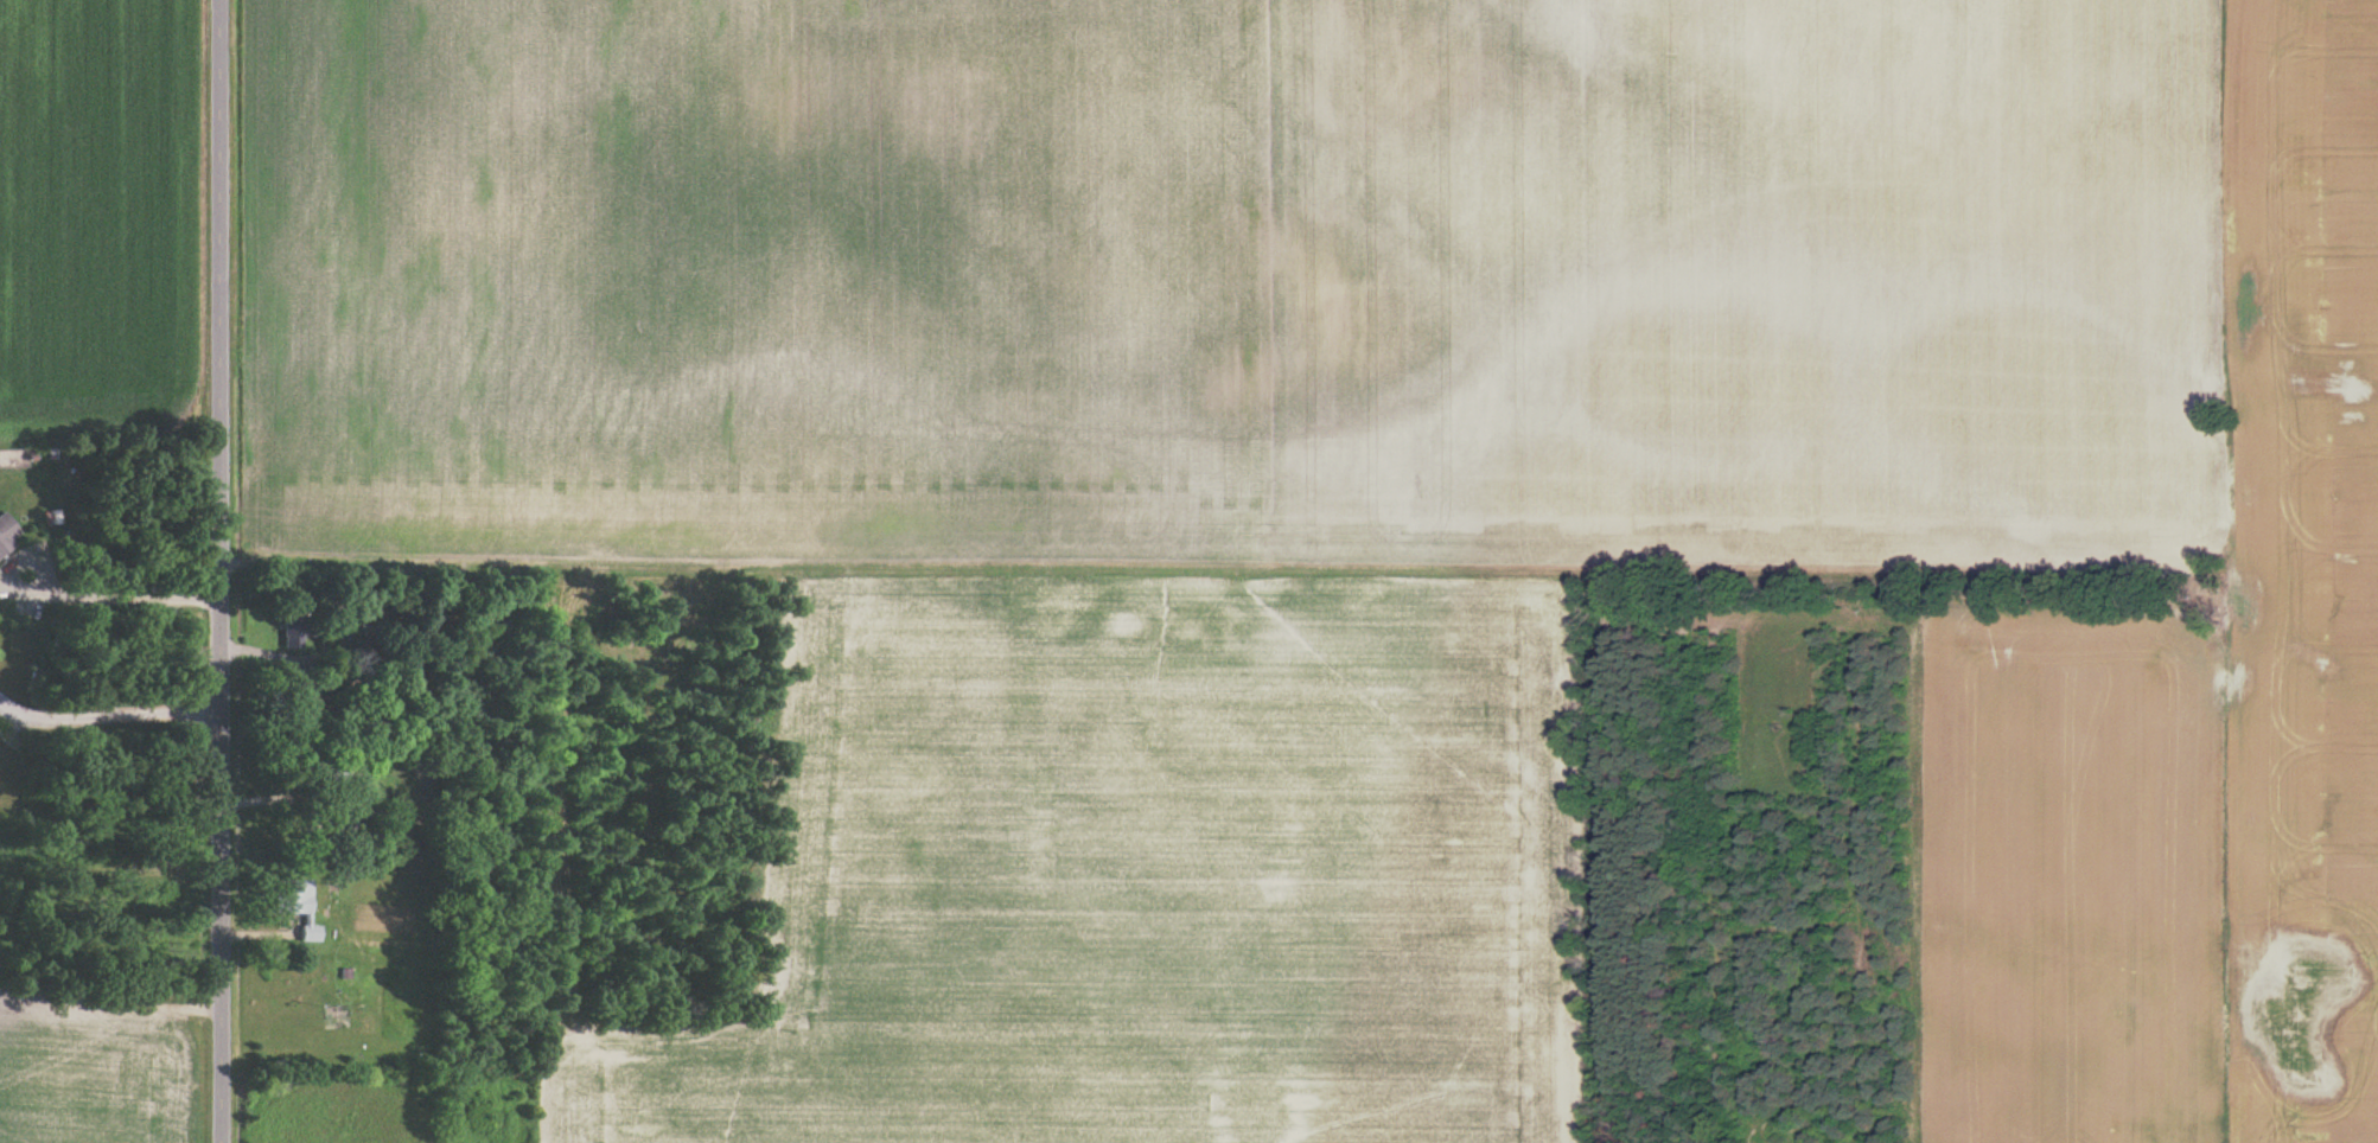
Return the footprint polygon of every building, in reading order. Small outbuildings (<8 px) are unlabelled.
[(0,559),(17,547),(18,539),(25,534),(9,511),(0,517),(0,559)] [(316,649),(316,614),(288,614),(288,649),(316,649)] [(306,911),(305,940),(325,940),(325,925),(315,925),(316,875),(288,874),(287,911),(306,911)]
